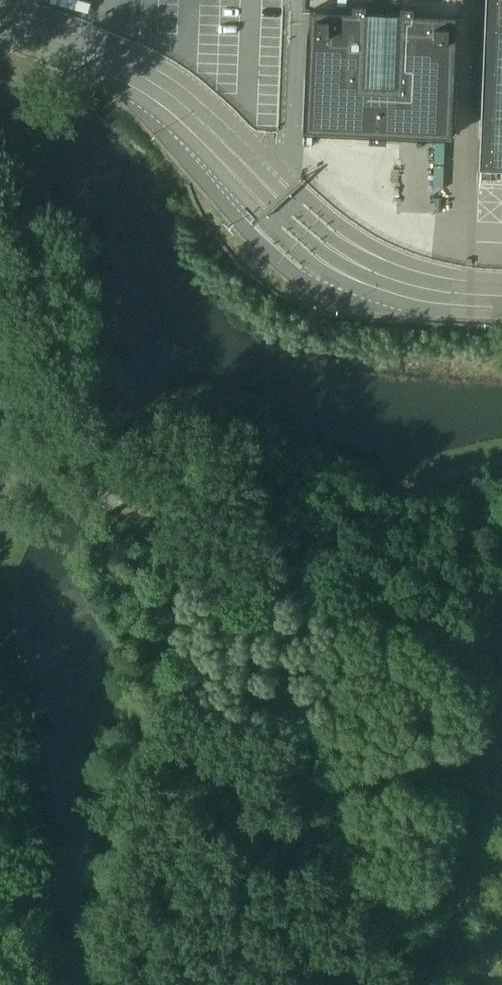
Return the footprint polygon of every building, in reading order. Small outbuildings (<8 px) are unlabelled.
[(311,8),(310,8),(310,14),(310,21),(310,29),(308,29),(304,129),(369,132),(369,139),(387,139),(387,133),(403,134),(419,134),(434,135),(453,136),(457,35),(456,35),(456,14),(456,0),(312,0),(311,8)] [(480,164),(490,164),(496,165),(501,165),(501,0),(487,0),(480,164)]
